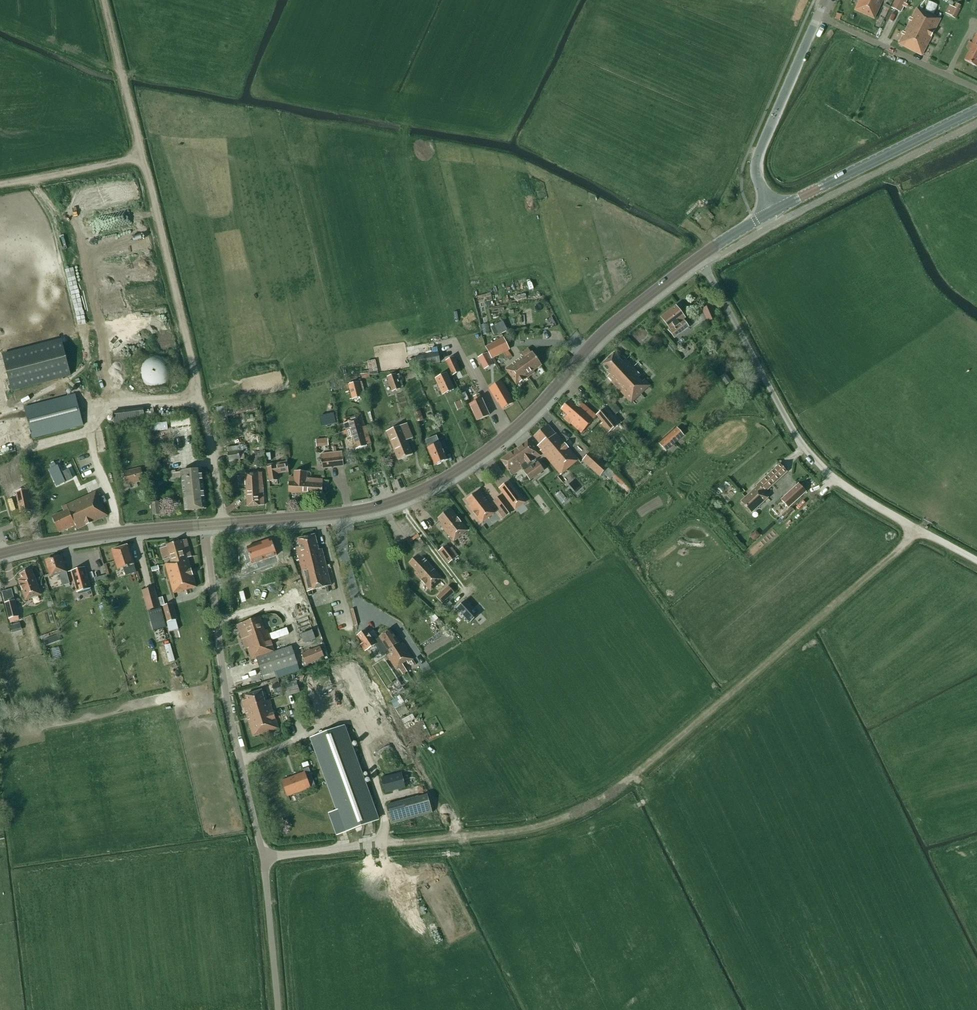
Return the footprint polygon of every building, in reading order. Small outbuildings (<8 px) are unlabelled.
[(857,6),(855,11),(874,19),(882,3),(883,0),(860,0),(857,6)] [(891,8),(901,13),(907,0),(895,0),(891,8)] [(955,19),(960,10),(955,7),(950,5),(945,14),(955,19)] [(903,35),(899,44),(921,56),(937,26),(940,19),(917,7),(912,18),(911,17),(909,20),(911,21),(905,32),(903,32),(902,34),(903,35)] [(972,44),(969,42),(966,48),(970,50),(964,61),(976,67),(976,66),(976,35),(972,44)] [(711,305),(702,309),(707,322),(717,318),(711,305)] [(675,307),(661,318),(670,329),(668,330),(675,338),(689,327),(683,320),(685,319),(675,307)] [(508,331),(503,322),(490,328),(493,335),(498,333),(499,335),(508,331)] [(509,348),(503,338),(486,348),(491,358),(503,352),(507,359),(512,356),(507,350),(509,348)] [(12,391),(70,375),(60,339),(2,355),(12,391)] [(441,362),(439,352),(415,357),(415,358),(409,359),(410,368),(441,362)] [(523,357),(505,369),(517,386),(535,373),(533,371),(542,366),(532,352),(524,358),(523,357)] [(487,353),(478,358),(482,364),(487,361),(489,367),(493,365),(487,353)] [(623,363),(614,353),(601,365),(610,374),(606,378),(620,393),(621,393),(631,404),(650,385),(645,379),(642,382),(638,377),(641,375),(626,359),(623,363)] [(139,370),(139,372),(139,374),(140,376),(140,378),(142,380),(143,382),(144,383),(146,385),(148,386),(150,386),(152,387),(154,387),(157,387),(159,386),(161,386),(163,385),(164,383),(166,382),(167,380),(168,378),(169,376),(169,374),(170,372),(169,370),(169,368),(168,365),(167,364),(166,362),(164,360),(163,359),(161,358),(159,357),(157,357),(154,357),(152,357),(150,357),(148,358),(146,359),(144,360),(143,362),(142,364),(141,366),(140,368),(139,370)] [(460,372),(454,357),(445,361),(452,376),(460,372)] [(378,374),(375,361),(367,363),(370,372),(369,372),(361,373),(361,376),(370,376),(378,374)] [(396,375),(396,374),(387,377),(392,392),(401,389),(400,387),(403,386),(399,374),(396,375)] [(445,394),(454,390),(446,374),(435,379),(442,393),(444,392),(445,394)] [(509,395),(502,382),(489,388),(497,402),(498,401),(502,409),(512,403),(508,396),(509,395)] [(353,399),(362,396),(359,383),(350,385),(353,399)] [(32,438),(83,424),(75,394),(24,408),(32,438)] [(479,395),(473,397),(476,402),(470,405),(477,421),(489,416),(482,400),(481,400),(479,395)] [(611,410),(610,412),(619,423),(622,422),(625,426),(630,422),(627,418),(629,417),(625,413),(623,414),(610,398),(604,402),(611,410)] [(258,410),(255,400),(216,408),(220,425),(229,423),(227,416),(258,410)] [(454,403),(457,410),(465,407),(462,400),(454,403)] [(569,400),(561,410),(567,416),(565,419),(581,434),(597,416),(580,401),(576,406),(569,400)] [(619,424),(606,408),(598,414),(605,422),(602,425),(608,433),(619,424)] [(144,411),(143,409),(113,412),(114,425),(145,421),(145,419),(154,418),(153,410),(144,411)] [(420,412),(414,414),(417,422),(423,420),(420,412)] [(334,413),(320,416),(322,427),(336,423),(334,413)] [(352,437),(356,450),(367,447),(364,439),(369,438),(365,426),(364,427),(360,414),(344,419),(345,422),(344,423),(346,431),(343,432),(345,439),(352,437)] [(407,424),(386,432),(398,461),(412,455),(407,441),(412,439),(407,424)] [(548,425),(533,437),(540,444),(537,446),(541,451),(540,451),(561,476),(579,461),(556,433),(555,434),(548,425)] [(659,444),(666,452),(684,436),(677,428),(659,444)] [(447,460),(442,450),(445,449),(443,442),(439,444),(436,436),(425,441),(428,448),(435,465),(447,460)] [(316,439),(316,448),(328,447),(328,439),(316,439)] [(529,440),(500,460),(508,471),(512,476),(522,469),(530,480),(544,471),(536,459),(540,456),(529,440)] [(246,445),(227,448),(229,462),(236,461),(236,464),(243,463),(242,455),(247,454),(246,445)] [(607,467),(590,451),(582,461),(603,479),(608,474),(612,477),(616,473),(608,466),(607,467)] [(342,452),(320,455),(322,468),(344,466),(342,452)] [(156,457),(151,457),(155,480),(165,478),(164,473),(165,473),(164,465),(159,465),(159,462),(157,462),(156,457)] [(270,482),(278,481),(276,474),(289,472),(287,462),(284,463),(284,465),(275,466),(275,464),(267,465),(270,482)] [(768,498),(763,494),(787,472),(780,464),(756,486),(757,487),(741,502),(751,513),(768,498)] [(144,480),(140,468),(123,473),(127,485),(144,480)] [(181,472),(175,473),(175,470),(171,471),(172,472),(168,472),(169,482),(176,482),(177,483),(182,483),(185,511),(206,509),(202,470),(181,472)] [(289,478),(288,493),(322,495),(323,480),(307,479),(307,472),(294,471),(294,478),(289,478)] [(262,473),(245,474),(247,507),(264,506),(262,473)] [(42,478),(47,495),(64,490),(61,481),(53,483),(51,475),(42,478)] [(568,482),(577,496),(585,491),(577,477),(568,482)] [(512,483),(502,489),(517,512),(527,505),(512,483)] [(806,492),(798,484),(781,500),(788,508),(806,492)] [(482,523),(496,512),(479,490),(467,500),(471,505),(469,507),(482,523)] [(32,510),(28,491),(16,493),(20,513),(32,510)] [(59,533),(75,526),(77,529),(108,516),(96,492),(62,507),(64,512),(52,517),(59,533)] [(513,511),(501,495),(493,501),(500,510),(498,512),(503,519),(513,511)] [(802,507),(810,500),(806,495),(798,502),(802,507)] [(450,509),(438,519),(442,524),(440,525),(453,541),(467,530),(450,509)] [(318,550),(315,535),(298,540),(300,547),(296,548),(307,592),(331,586),(322,549),(318,550)] [(191,557),(186,539),(166,545),(171,563),(165,564),(173,594),(196,587),(188,558),(191,557)] [(271,540),(259,544),(265,561),(277,557),(271,540)] [(259,544),(247,548),(253,565),(265,561),(259,544)] [(128,545),(111,551),(118,570),(123,568),(126,576),(136,573),(133,565),(134,564),(128,545)] [(448,564),(456,558),(447,545),(439,551),(448,564)] [(424,585),(431,591),(443,580),(419,554),(408,564),(416,572),(415,573),(425,584),(424,585)] [(62,556),(45,561),(50,577),(59,574),(63,586),(69,584),(66,573),(67,572),(62,556)] [(85,568),(71,571),(77,593),(90,589),(85,568)] [(41,595),(34,575),(33,575),(31,570),(19,574),(21,580),(19,581),(26,600),(41,595)] [(160,608),(154,587),(142,591),(148,612),(160,608)] [(19,616),(11,589),(2,591),(10,623),(19,621),(18,616),(19,616)] [(450,589),(438,599),(443,604),(455,594),(450,589)] [(466,601),(457,608),(470,623),(479,615),(473,609),(470,606),(466,601)] [(176,619),(171,604),(162,606),(166,622),(176,619)] [(149,612),(151,622),(164,618),(161,609),(149,612)] [(260,617),(237,625),(245,650),(247,649),(251,661),(257,659),(262,676),(298,664),(292,647),(275,653),(268,631),(265,631),(260,617)] [(460,618),(451,624),(460,637),(469,631),(460,618)] [(178,629),(175,620),(166,622),(169,632),(178,629)] [(12,632),(21,629),(20,623),(11,626),(12,632)] [(381,635),(380,636),(379,637),(379,638),(374,642),(366,631),(358,637),(363,644),(361,645),(366,652),(375,645),(382,656),(386,653),(396,668),(398,667),(402,672),(406,670),(402,664),(407,661),(408,663),(413,659),(403,644),(400,645),(390,630),(385,634),(384,633),(383,634),(382,634),(381,635)] [(315,639),(312,631),(301,635),(304,643),(315,639)] [(60,641),(57,635),(44,640),(46,646),(60,641)] [(321,649),(320,646),(302,654),(307,665),(328,656),(324,648),(321,649)] [(400,694),(403,692),(394,670),(381,676),(392,701),(391,701),(394,708),(404,704),(400,694)] [(299,691),(296,679),(280,684),(284,696),(299,691)] [(253,737),(278,729),(269,700),(265,702),(261,691),(245,696),(247,700),(242,702),(253,737)] [(376,820),(342,727),(311,738),(337,811),(328,814),(336,835),(376,820)] [(304,773),(282,781),(288,796),(315,786),(309,768),(303,770),(304,773)] [(385,793),(405,787),(401,773),(381,778),(385,793)] [(432,813),(427,795),(385,807),(390,825),(432,813)]
